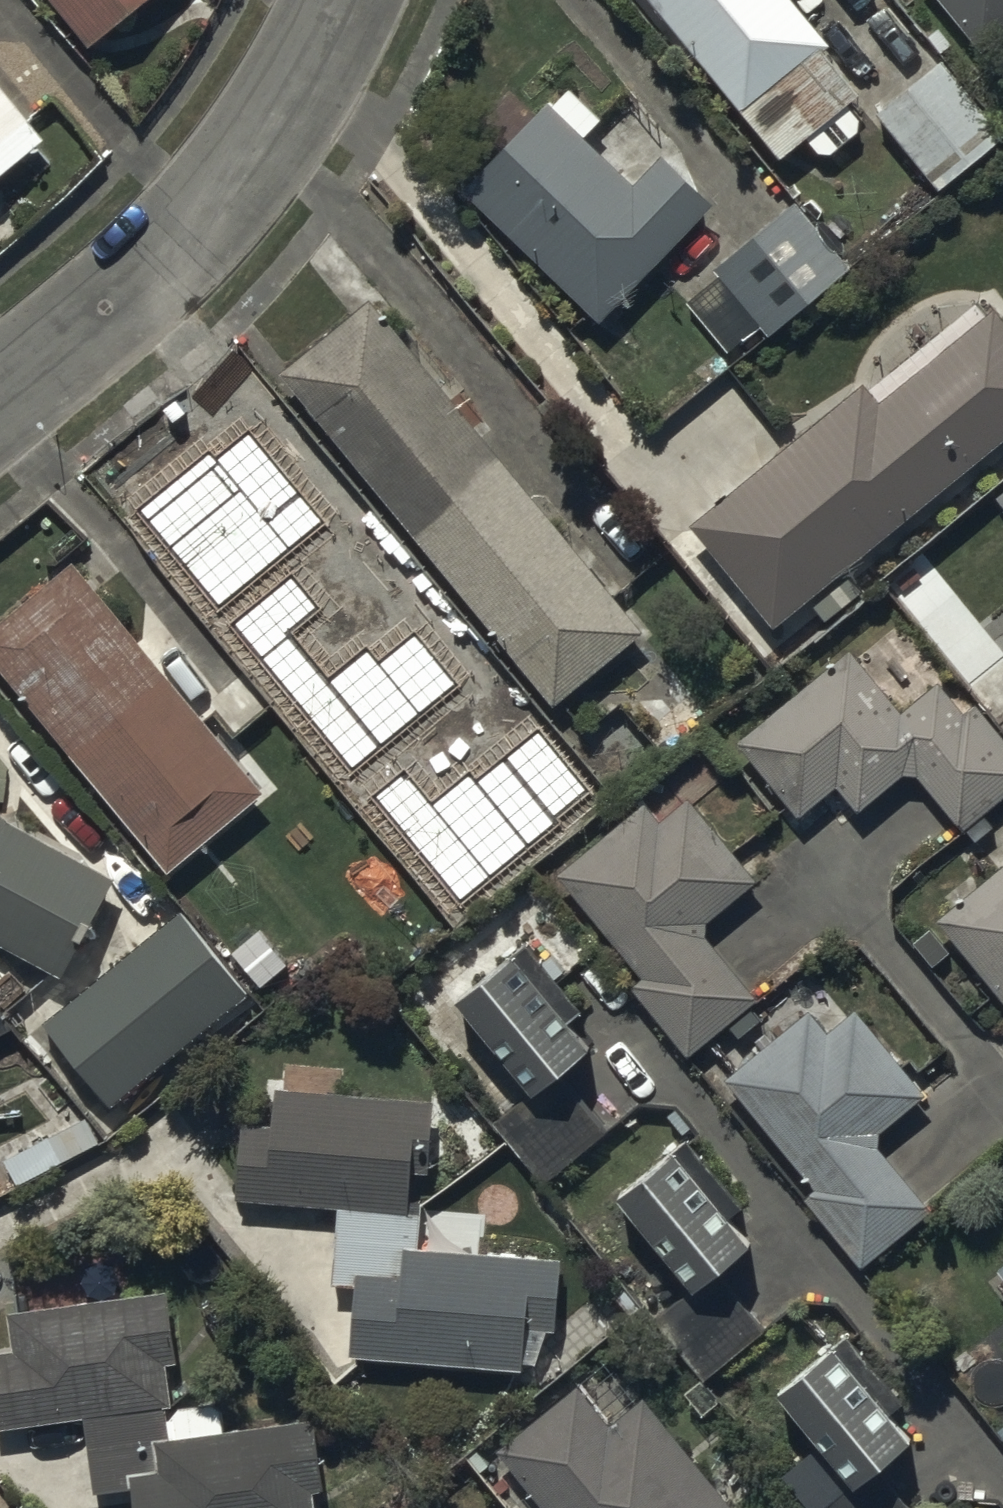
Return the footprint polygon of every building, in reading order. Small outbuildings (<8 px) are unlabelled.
[(93,63),(170,0),(42,0),(93,63)] [(846,91),(860,80),(821,33),(827,28),(804,0),(662,0),(781,143),(804,124),(819,142),(832,144),(861,121),(861,109),(846,91)] [(990,45),(1002,35),(1002,0),(953,0),(990,45)] [(874,107),(940,188),(1002,138),(1002,134),(938,55),(874,107)] [(606,323),(720,204),(668,154),(637,186),(589,140),(607,122),(573,89),(555,108),(549,102),(465,189),(606,323)] [(0,93),(0,199),(52,156),(0,93)] [(796,189),(716,255),(723,263),(682,297),(730,355),(851,254),(796,189)] [(553,692),(640,620),(364,288),(277,360),(553,692)] [(783,621),(1002,443),(1002,302),(952,343),(938,325),(700,519),(783,621)] [(269,669),(355,600),(218,430),(132,499),(269,669)] [(0,604),(0,647),(168,859),(265,783),(76,544),(0,604)] [(471,777),(540,719),(458,623),(389,681),(471,777)] [(744,737),(809,812),(845,781),(866,805),(915,763),(968,825),(1002,796),(1002,721),(955,665),(910,704),(856,642),(744,737)] [(644,804),(563,870),(647,973),(636,982),(692,1050),(760,995),(707,932),(708,916),(757,876),(691,796),(659,821),(644,804)] [(65,975),(117,875),(17,822),(0,804),(0,941),(65,975)] [(936,912),(1002,994),(1002,859),(936,912)] [(254,991),(186,909),(44,1025),(112,1107),(254,991)] [(518,952),(461,997),(534,1088),(591,1043),(518,952)] [(827,1028),(809,1006),(725,1075),(813,1182),(800,1192),(861,1265),(931,1207),(880,1145),(878,1129),(924,1091),(854,1006),(827,1028)] [(427,1161),(430,1083),(268,1076),(266,1107),(239,1106),(236,1194),(335,1197),(331,1275),(356,1276),(353,1354),(540,1362),(542,1320),(556,1320),(559,1241),(487,1238),(488,1216),(422,1214),(422,1201),(409,1200),(411,1160),(427,1161)] [(679,1143),(619,1190),(688,1278),(748,1231),(679,1143)] [(764,1330),(719,1271),(658,1317),(703,1376),(764,1330)] [(165,1287),(5,1304),(9,1347),(0,1348),(0,1425),(81,1416),(90,1493),(128,1489),(130,1507),(313,1507),(312,1490),(321,1490),(313,1420),(167,1436),(164,1403),(167,1402),(163,1361),(173,1360),(165,1287)] [(847,1343),(784,1391),(856,1486),(827,1507),(911,1507),(893,1485),(933,1455),(847,1343)] [(575,1374),(497,1435),(555,1507),(738,1507),(680,1434),(707,1412),(681,1379),(656,1399),(647,1387),(609,1416),(575,1374)] [(0,1491),(0,1507),(13,1507),(0,1491)]
